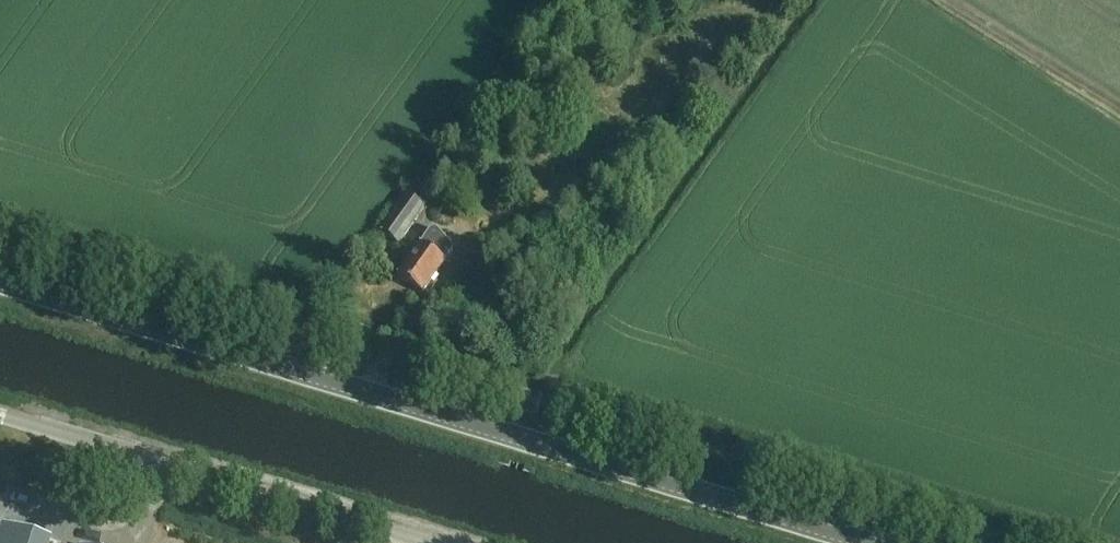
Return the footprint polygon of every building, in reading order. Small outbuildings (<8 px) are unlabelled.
[(401,245),(432,199),(413,186),(382,233),(401,245)] [(452,246),(439,231),(438,230),(436,229),(435,229),(433,229),(431,230),(421,245),(419,244),(397,275),(421,293),(444,262),(452,251),(453,250),(453,249),(453,247),(452,246)] [(50,511),(15,500),(7,525),(0,523),(0,542),(55,542),(55,540),(42,536),(50,511)]
